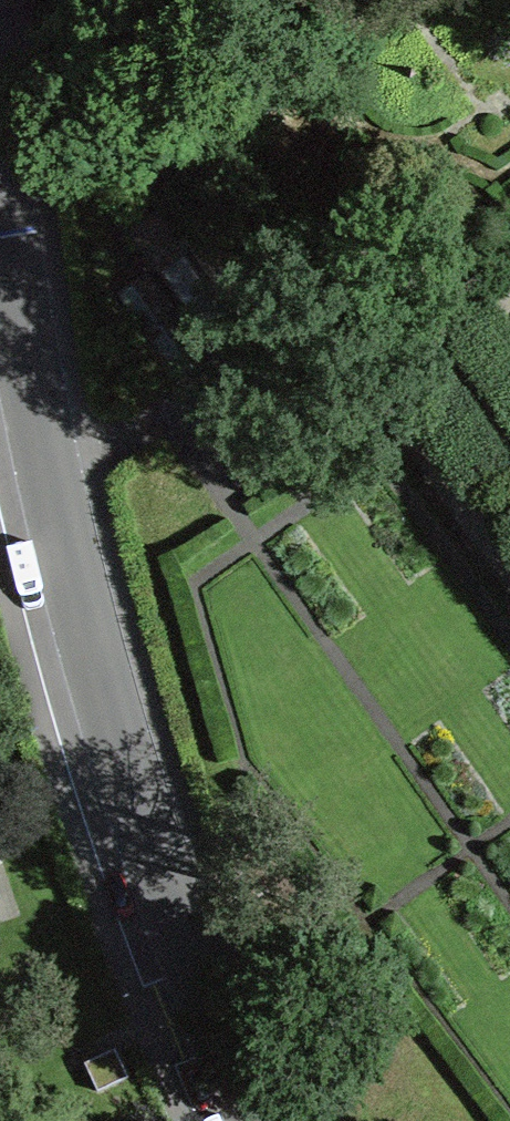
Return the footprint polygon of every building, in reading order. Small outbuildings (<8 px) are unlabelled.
[(115,1050),(85,1064),(98,1092),(128,1078),(115,1050)]
